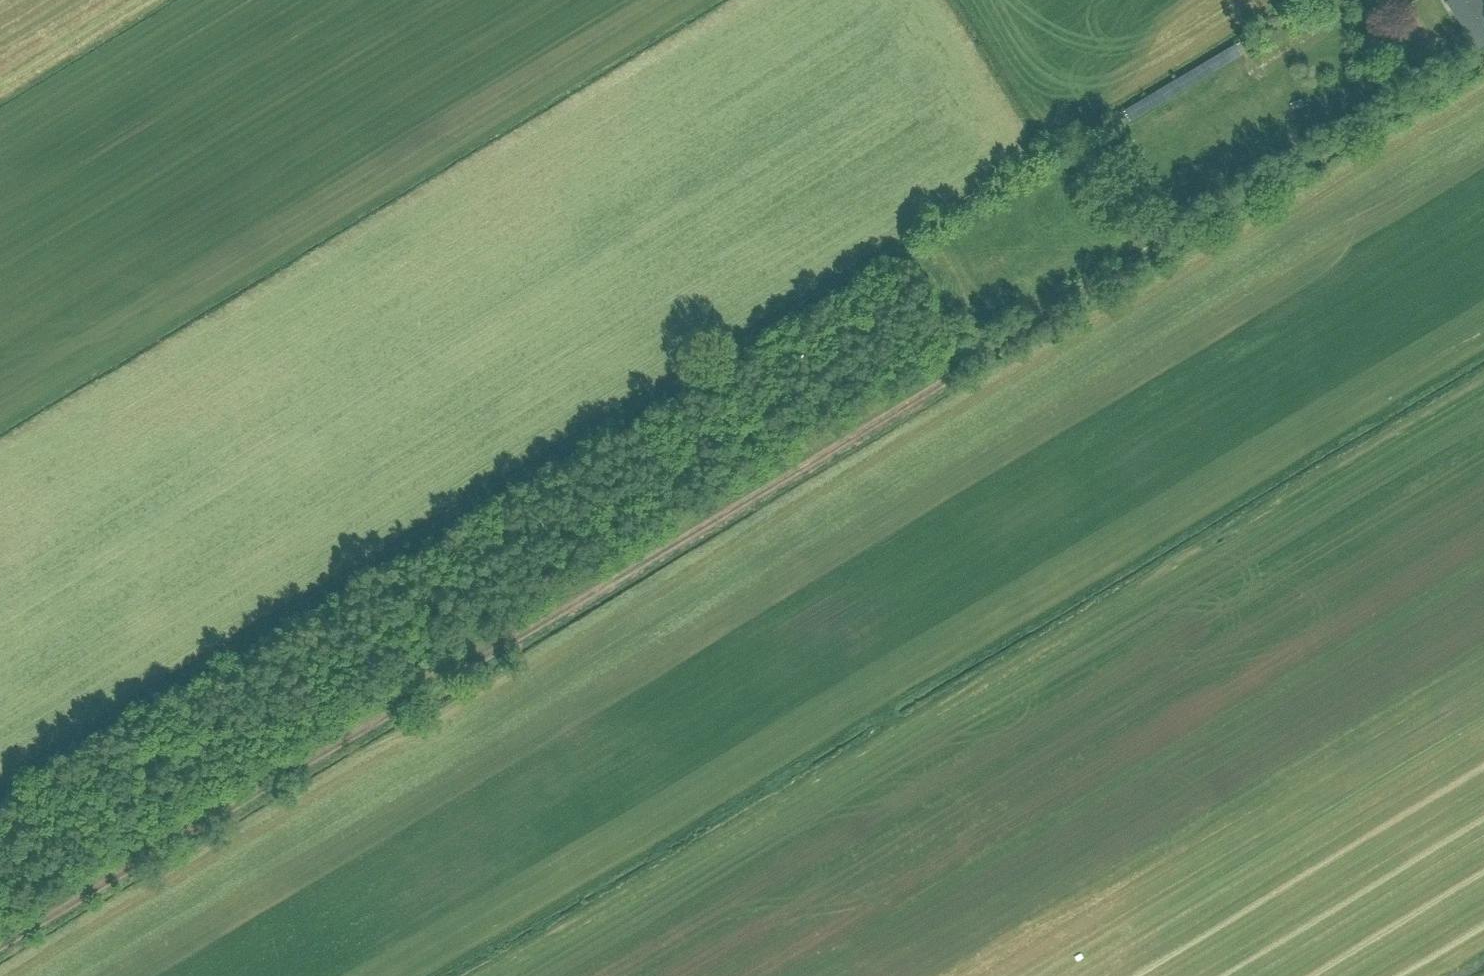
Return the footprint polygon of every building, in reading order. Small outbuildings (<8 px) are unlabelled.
[(1483,49),(1483,10),(1477,0),(1448,0),(1445,2),(1478,53),(1483,49)]
